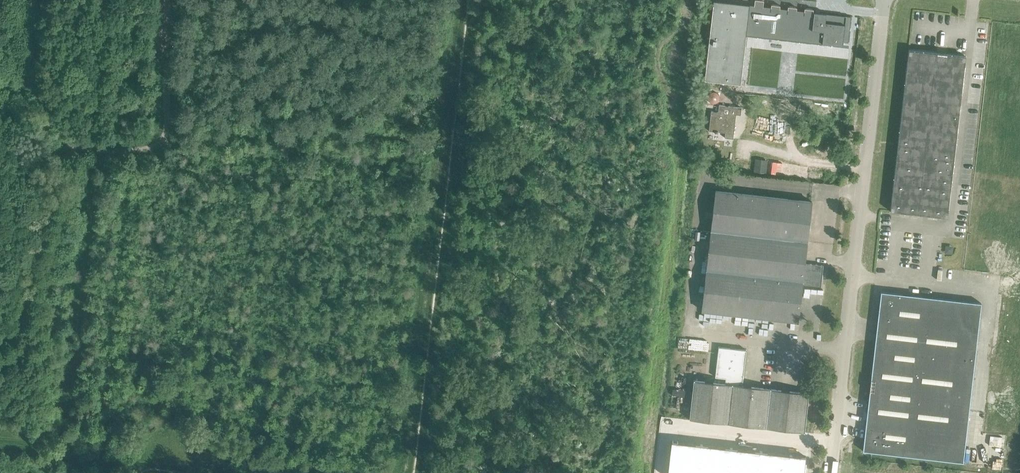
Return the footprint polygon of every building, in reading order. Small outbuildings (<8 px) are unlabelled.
[(713,0),(704,80),(741,84),(746,35),(749,12),(733,10),(730,7),(731,2),(713,0)] [(746,35),(822,44),(822,43),(842,46),(843,42),(848,43),(851,17),(813,12),(813,9),(804,8),(804,11),(796,10),(797,7),(788,6),(788,9),(780,8),(780,5),(771,4),(771,7),(763,6),(763,0),(759,0),(755,0),(754,5),(750,5),(749,12),(746,35)] [(947,54),(947,57),(937,56),(938,53),(909,49),(890,211),(948,218),(966,56),(947,54)] [(708,91),(707,103),(719,105),(721,92),(708,91)] [(719,105),(718,112),(711,111),(709,131),(714,131),(714,133),(718,133),(718,132),(725,133),(724,137),(733,138),(733,137),(736,114),(741,115),(741,107),(719,105)] [(715,190),(701,310),(797,321),(802,284),(820,286),(820,287),(821,287),(823,265),(804,263),(812,201),(715,190)] [(881,292),(863,451),(963,462),(981,303),(881,292)] [(803,432),(804,432),(809,393),(808,392),(808,393),(770,389),(771,388),(770,388),(770,389),(742,386),(746,350),(719,347),(715,377),(726,378),(725,384),(694,380),(695,380),(694,380),(689,419),(690,419),(727,423),(727,424),(728,424),(728,423),(765,427),(765,428),(766,428),(766,427),(803,432)] [(667,472),(804,472),(807,454),(671,438),(667,472)]
